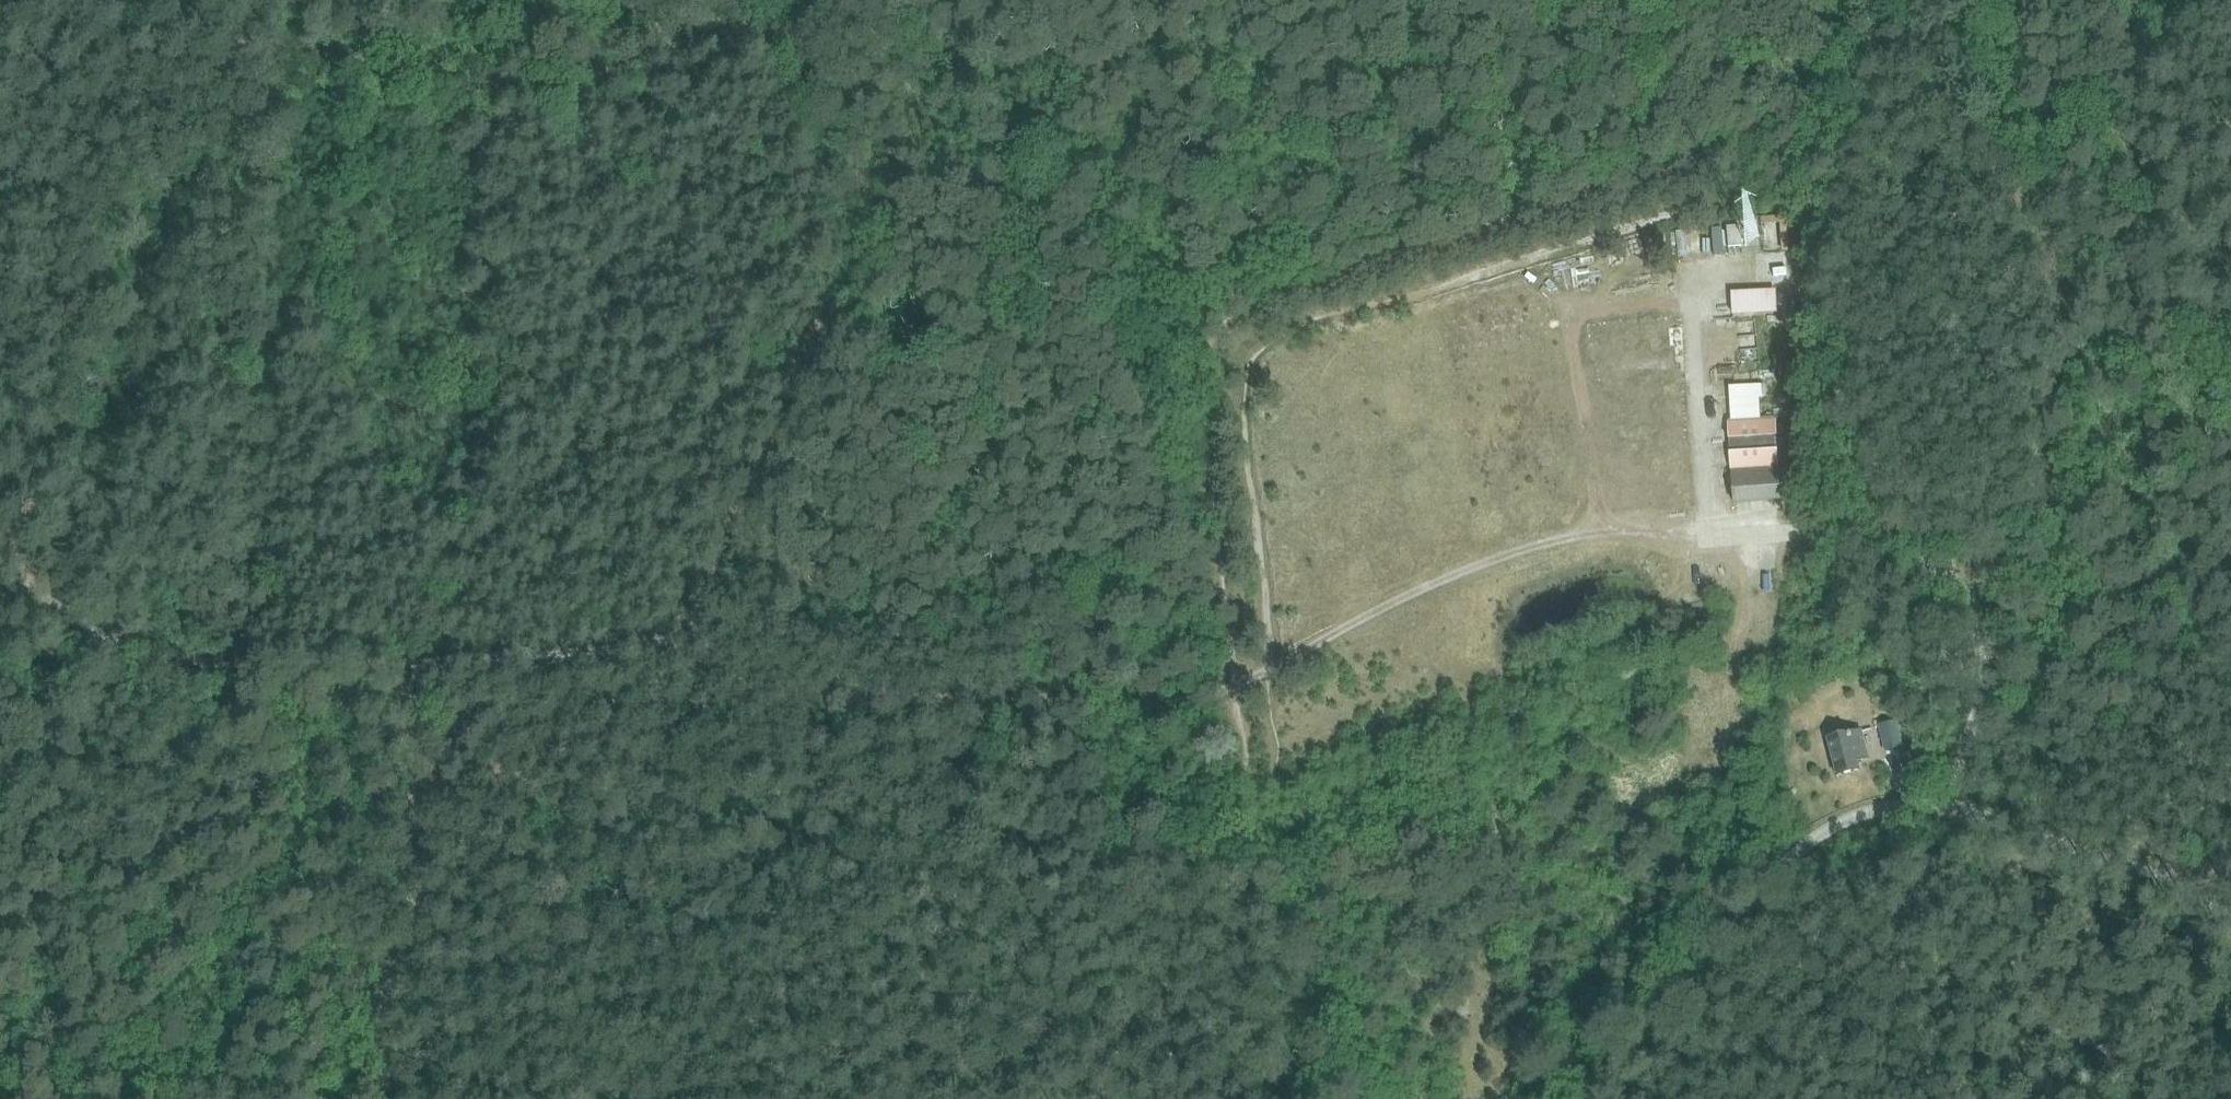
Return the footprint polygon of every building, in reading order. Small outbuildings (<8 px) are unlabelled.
[(1731,471),(1733,503),(1781,500),(1779,468),(1731,471)] [(1760,689),(1761,679),(1745,678),(1744,689),(1760,689)] [(1901,740),(1900,734),(1897,721),(1877,725),(1884,752),(1902,747),(1912,745),(1910,738),(1901,740)] [(1858,762),(1869,759),(1861,729),(1825,738),(1836,778),(1860,772),(1858,762)]
